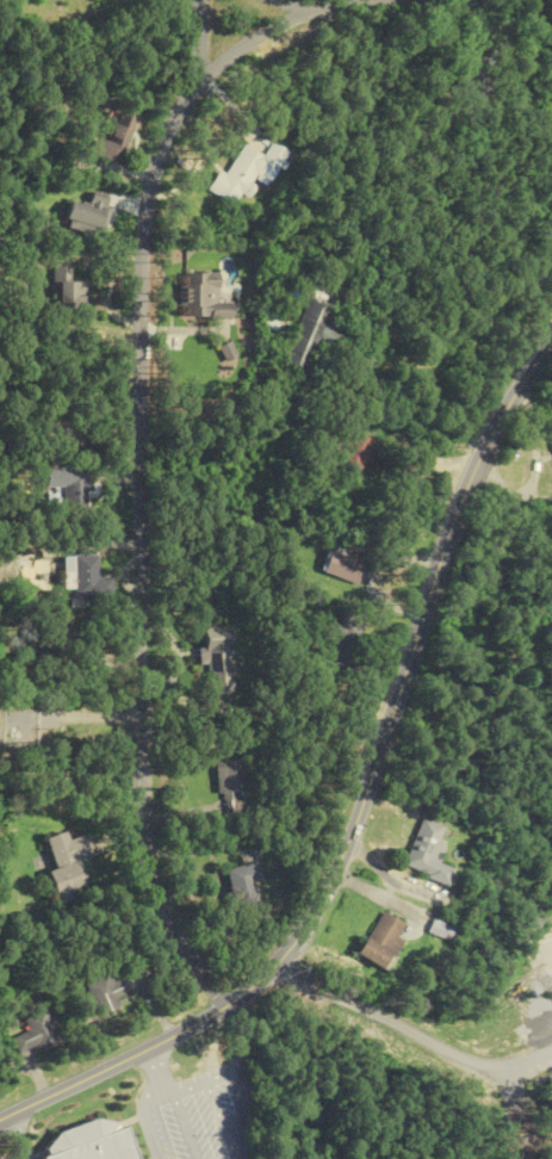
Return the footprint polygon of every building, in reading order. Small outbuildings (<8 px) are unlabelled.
[(89,154),(122,165),(138,117),(120,111),(109,142),(94,138),(89,154)] [(227,174),(221,171),(210,190),(238,206),(257,173),(273,183),(291,152),(274,142),(265,157),(244,145),(227,174)] [(113,196),(92,191),(88,207),(68,202),(62,226),(102,237),(113,196)] [(70,267),(51,267),(51,312),(86,312),(86,283),(70,283),(70,267)] [(180,274),(181,319),(236,318),(236,301),(222,301),(222,273),(180,274)] [(332,322),(337,309),(309,299),(287,366),(312,374),(324,339),(348,347),(354,330),(332,322)] [(383,442),(349,426),(336,456),(369,471),(383,442)] [(91,468),(62,468),(62,517),(91,517),(91,468)] [(372,562),(354,556),(356,549),(345,545),(343,551),(335,549),(328,572),(366,583),(372,562)] [(65,591),(113,592),(114,577),(98,577),(99,556),(66,555),(65,591)] [(355,670),(370,616),(352,610),(348,625),(324,618),(320,635),(340,641),(334,664),(355,670)] [(211,663),(212,695),(239,694),(235,626),(207,627),(208,648),(203,648),(204,664),(211,663)] [(220,763),(222,817),(248,817),(246,762),(220,763)] [(447,827),(424,820),(409,871),(452,884),(456,870),(442,866),(448,848),(442,846),(447,827)] [(74,857),(88,853),(82,835),(64,840),(62,832),(43,838),(52,869),(45,872),(54,902),(73,897),(71,889),(83,886),(74,857)] [(238,913),(264,906),(257,884),(266,882),(260,862),(226,873),(238,913)] [(391,973),(409,943),(401,939),(409,926),(387,913),(361,955),(391,973)] [(432,933),(451,939),(454,928),(435,923),(432,933)] [(114,1006),(110,998),(127,990),(121,975),(107,981),(102,970),(78,981),(94,1015),(114,1006)] [(58,1042),(40,1008),(20,1018),(26,1030),(8,1039),(16,1054),(33,1045),(37,1053),(58,1042)] [(41,1140),(45,1155),(40,1157),(41,1158),(134,1158),(121,1116),(41,1140)]
